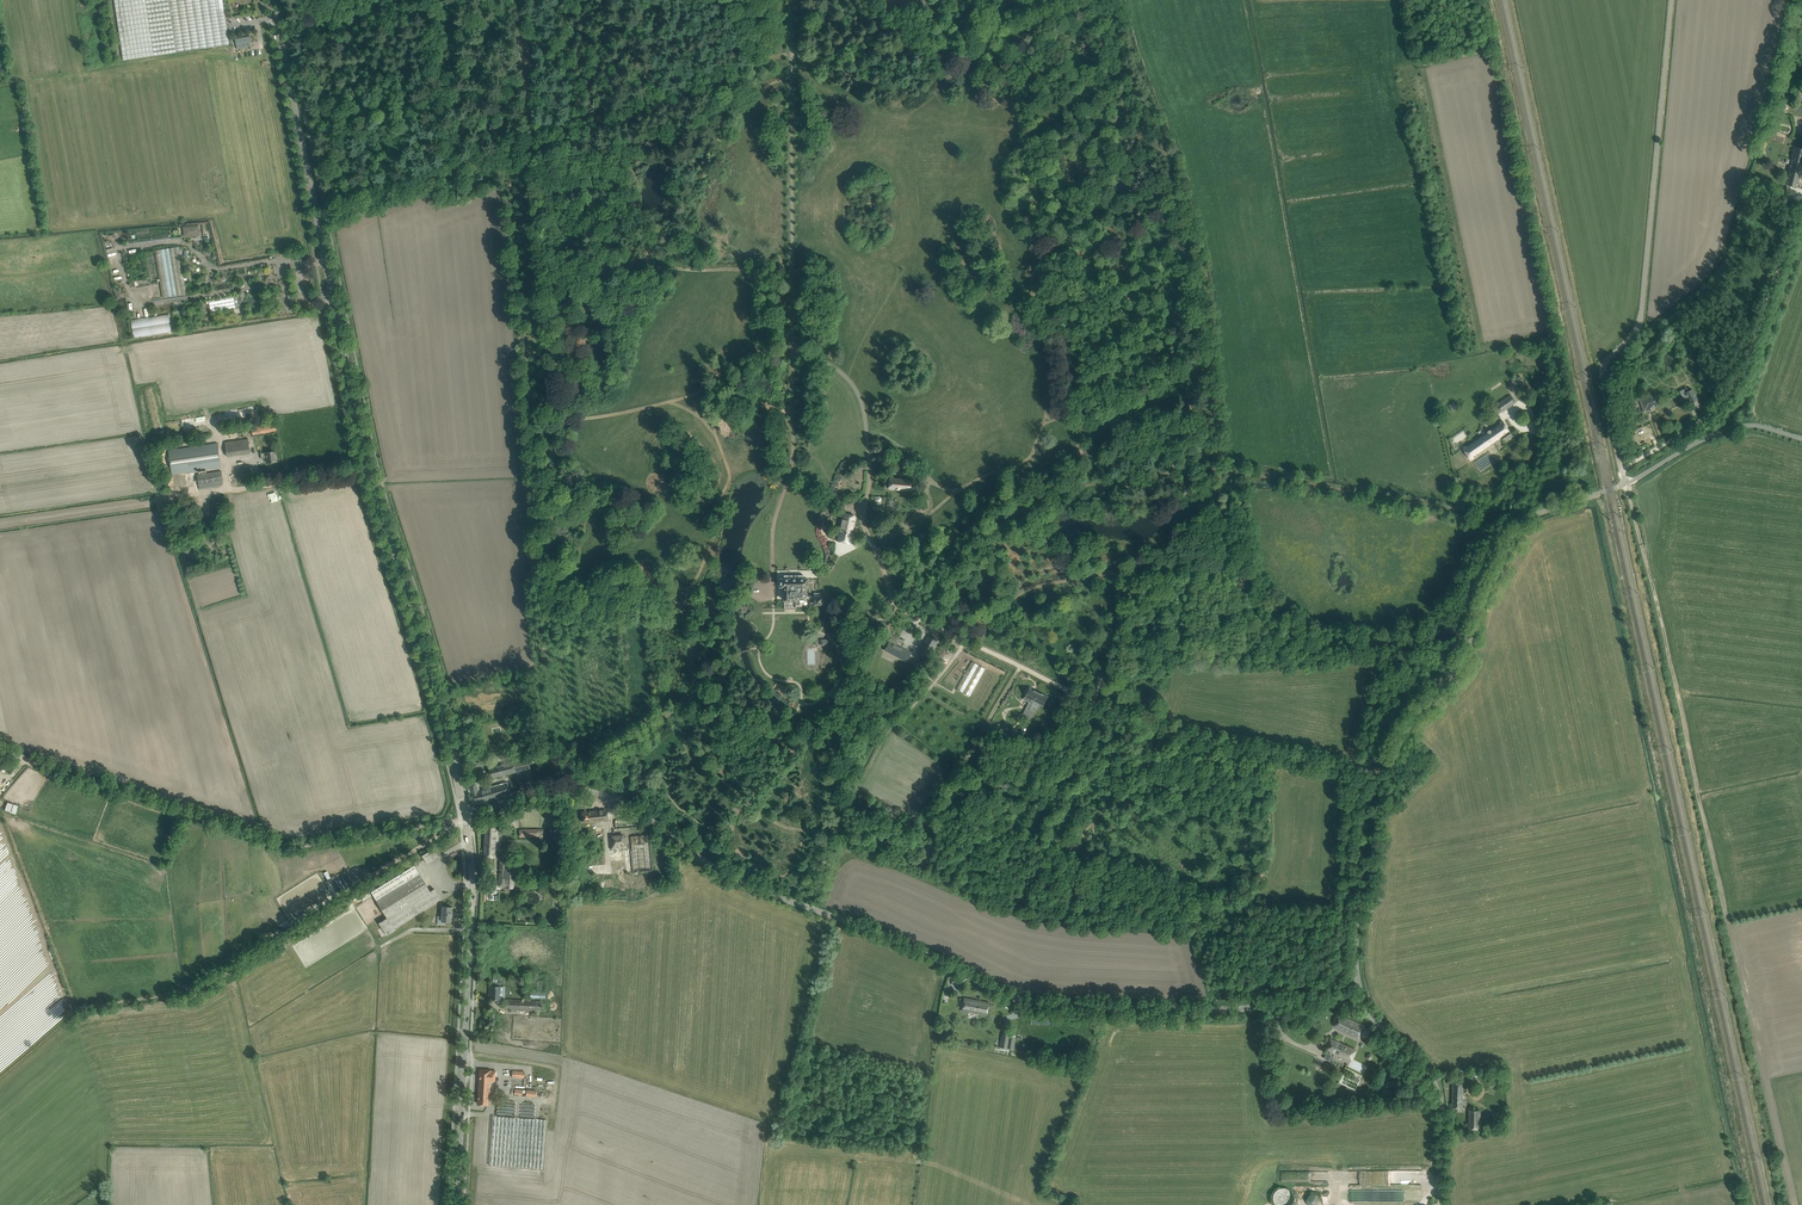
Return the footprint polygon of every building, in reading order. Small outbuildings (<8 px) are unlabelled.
[(123,60),(229,44),(223,0),(114,0),(123,60)] [(250,36),(235,39),(237,49),(249,47),(248,42),(251,41),(250,36)] [(1800,174),(1801,175),(1801,172),(1801,148),(1795,146),(1788,173),(1789,173),(1787,184),(1797,187),(1800,174)] [(199,225),(183,227),(184,237),(192,236),(193,237),(197,237),(197,235),(200,235),(199,225)] [(163,298),(187,294),(179,246),(155,251),(163,298)] [(233,296),(209,301),(209,303),(211,312),(236,308),(233,296)] [(171,332),(169,314),(131,319),(134,337),(171,332)] [(1524,381),(1520,375),(1511,381),(1515,387),(1524,381)] [(1686,387),(1679,391),(1685,401),(1688,399),(1691,403),(1698,400),(1692,389),(1689,391),(1686,387)] [(1638,397),(1643,412),(1651,410),(1650,408),(1660,405),(1656,394),(1652,395),(1652,393),(1638,397)] [(1515,403),(1509,395),(1497,404),(1502,412),(1515,403)] [(1509,430),(1503,421),(1463,448),(1471,459),(1502,438),(1505,442),(1513,436),(1509,430)] [(257,434),(271,431),(277,429),(276,422),(270,424),(251,428),(253,435),(257,434)] [(725,436),(733,430),(726,423),(719,429),(725,436)] [(250,453),(249,447),(248,439),(225,442),(226,451),(227,457),(250,453)] [(172,474),(202,470),(221,467),(218,443),(169,450),(171,468),(172,474)] [(276,462),(275,451),(261,453),(261,459),(267,458),(268,463),(276,462)] [(227,500),(223,474),(175,481),(178,506),(227,500)] [(912,480),(889,478),(888,489),(911,491),(912,480)] [(851,544),(856,518),(857,518),(841,514),(838,536),(836,541),(851,544)] [(211,538),(213,543),(217,542),(218,546),(223,544),(220,535),(211,538)] [(806,597),(806,587),(808,587),(807,579),(803,579),(803,575),(784,575),(784,579),(780,579),(780,587),(784,587),(784,601),(785,601),(785,600),(795,600),(796,605),(799,605),(799,599),(804,599),(804,597),(806,597)] [(823,604),(823,602),(823,596),(821,596),(821,593),(814,593),(814,596),(814,597),(815,597),(815,605),(823,604)] [(705,610),(706,617),(720,615),(719,608),(705,610)] [(938,641),(930,635),(918,653),(927,659),(938,641)] [(897,642),(890,638),(887,643),(888,643),(885,650),(906,661),(910,653),(895,645),(897,642)] [(985,668),(972,661),(956,689),(970,696),(985,668)] [(1030,703),(1023,716),(1026,718),(1026,717),(1039,692),(1030,688),(1027,693),(1025,698),(1024,700),(1030,703)] [(1026,717),(1026,718),(1030,720),(1035,711),(1035,710),(1036,711),(1039,705),(1043,707),(1045,702),(1048,697),(1039,692),(1026,717)] [(531,768),(528,758),(489,768),(491,778),(531,768)] [(9,784),(4,780),(0,785),(0,789),(3,791),(9,784)] [(476,784),(469,786),(474,803),(509,793),(507,784),(478,792),(476,784)] [(16,813),(19,805),(8,801),(5,810),(16,813)] [(607,810),(582,812),(583,823),(608,820),(607,809),(607,810)] [(615,820),(616,829),(636,827),(635,818),(615,820)] [(484,857),(494,857),(496,824),(486,823),(484,857)] [(610,838),(610,844),(612,858),(623,857),(625,873),(653,870),(649,834),(629,836),(629,840),(631,840),(631,842),(626,842),(626,837),(610,838)] [(422,856),(427,863),(438,857),(433,849),(422,856)] [(499,886),(506,886),(506,884),(513,884),(513,879),(515,879),(515,870),(514,870),(514,866),(506,866),(506,862),(500,862),(500,870),(502,870),(502,873),(500,873),(499,886)] [(372,892),(387,918),(379,923),(387,935),(396,930),(394,928),(441,899),(434,889),(430,891),(414,866),(372,892)] [(332,886),(342,880),(340,877),(330,882),(332,886)] [(339,889),(342,894),(351,889),(346,880),(338,884),(341,889),(339,889)] [(437,924),(445,924),(445,921),(451,922),(452,907),(443,906),(442,916),(438,916),(437,924)] [(490,999),(500,1000),(500,986),(501,983),(491,982),(491,986),(490,986),(490,999)] [(961,1011),(987,1016),(989,1002),(964,997),(961,1011)] [(537,1010),(541,1011),(542,1001),(528,1000),(512,1000),(506,999),(505,1009),(511,1010),(537,1012),(537,1010)] [(1336,1028),(1359,1038),(1365,1026),(1341,1016),(1336,1028)] [(1002,1033),(1000,1047),(1012,1049),(1014,1040),(1009,1039),(1010,1034),(1002,1033)] [(1328,1049),(1350,1059),(1351,1057),(1354,1049),(1332,1040),(1328,1049)] [(1324,1058),(1330,1061),(1333,1055),(1327,1052),(1324,1058)] [(478,1104),(488,1105),(488,1097),(489,1097),(490,1081),(495,1081),(496,1071),(491,1071),(491,1070),(480,1069),(478,1104)] [(1452,1107),(1463,1108),(1463,1083),(1453,1083),(1452,1107)] [(526,1096),(535,1097),(535,1096),(541,1097),(542,1092),(536,1091),(527,1089),(527,1090),(523,1090),(515,1089),(514,1094),(522,1095),(523,1092),(526,1093),(526,1096)] [(1469,1128),(1480,1128),(1480,1110),(1469,1110),(1469,1128)] [(546,1120),(493,1116),(489,1165),(542,1169),(546,1120)] [(1295,1202),(1294,1193),(1290,1194),(1289,1188),(1286,1189),(1287,1193),(1284,1194),(1284,1196),(1280,1197),(1282,1204),(1295,1202)] [(1322,1192),(1309,1194),(1309,1198),(1307,1198),(1308,1204),(1317,1204),(1323,1204),(1322,1192)]
